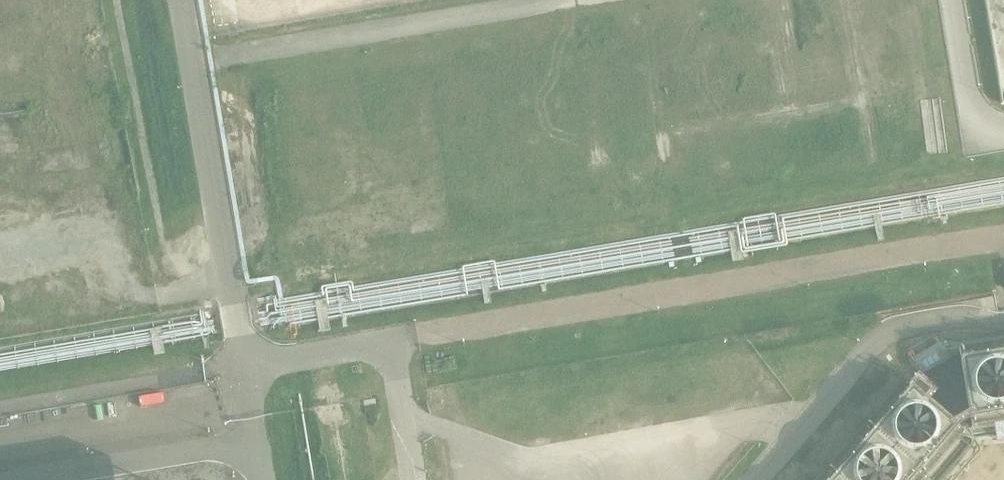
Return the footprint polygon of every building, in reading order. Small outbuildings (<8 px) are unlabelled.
[(971,379),(980,439),(1003,435),(1003,373),(971,379)] [(964,441),(917,401),(849,479),(931,479),(964,441)]
